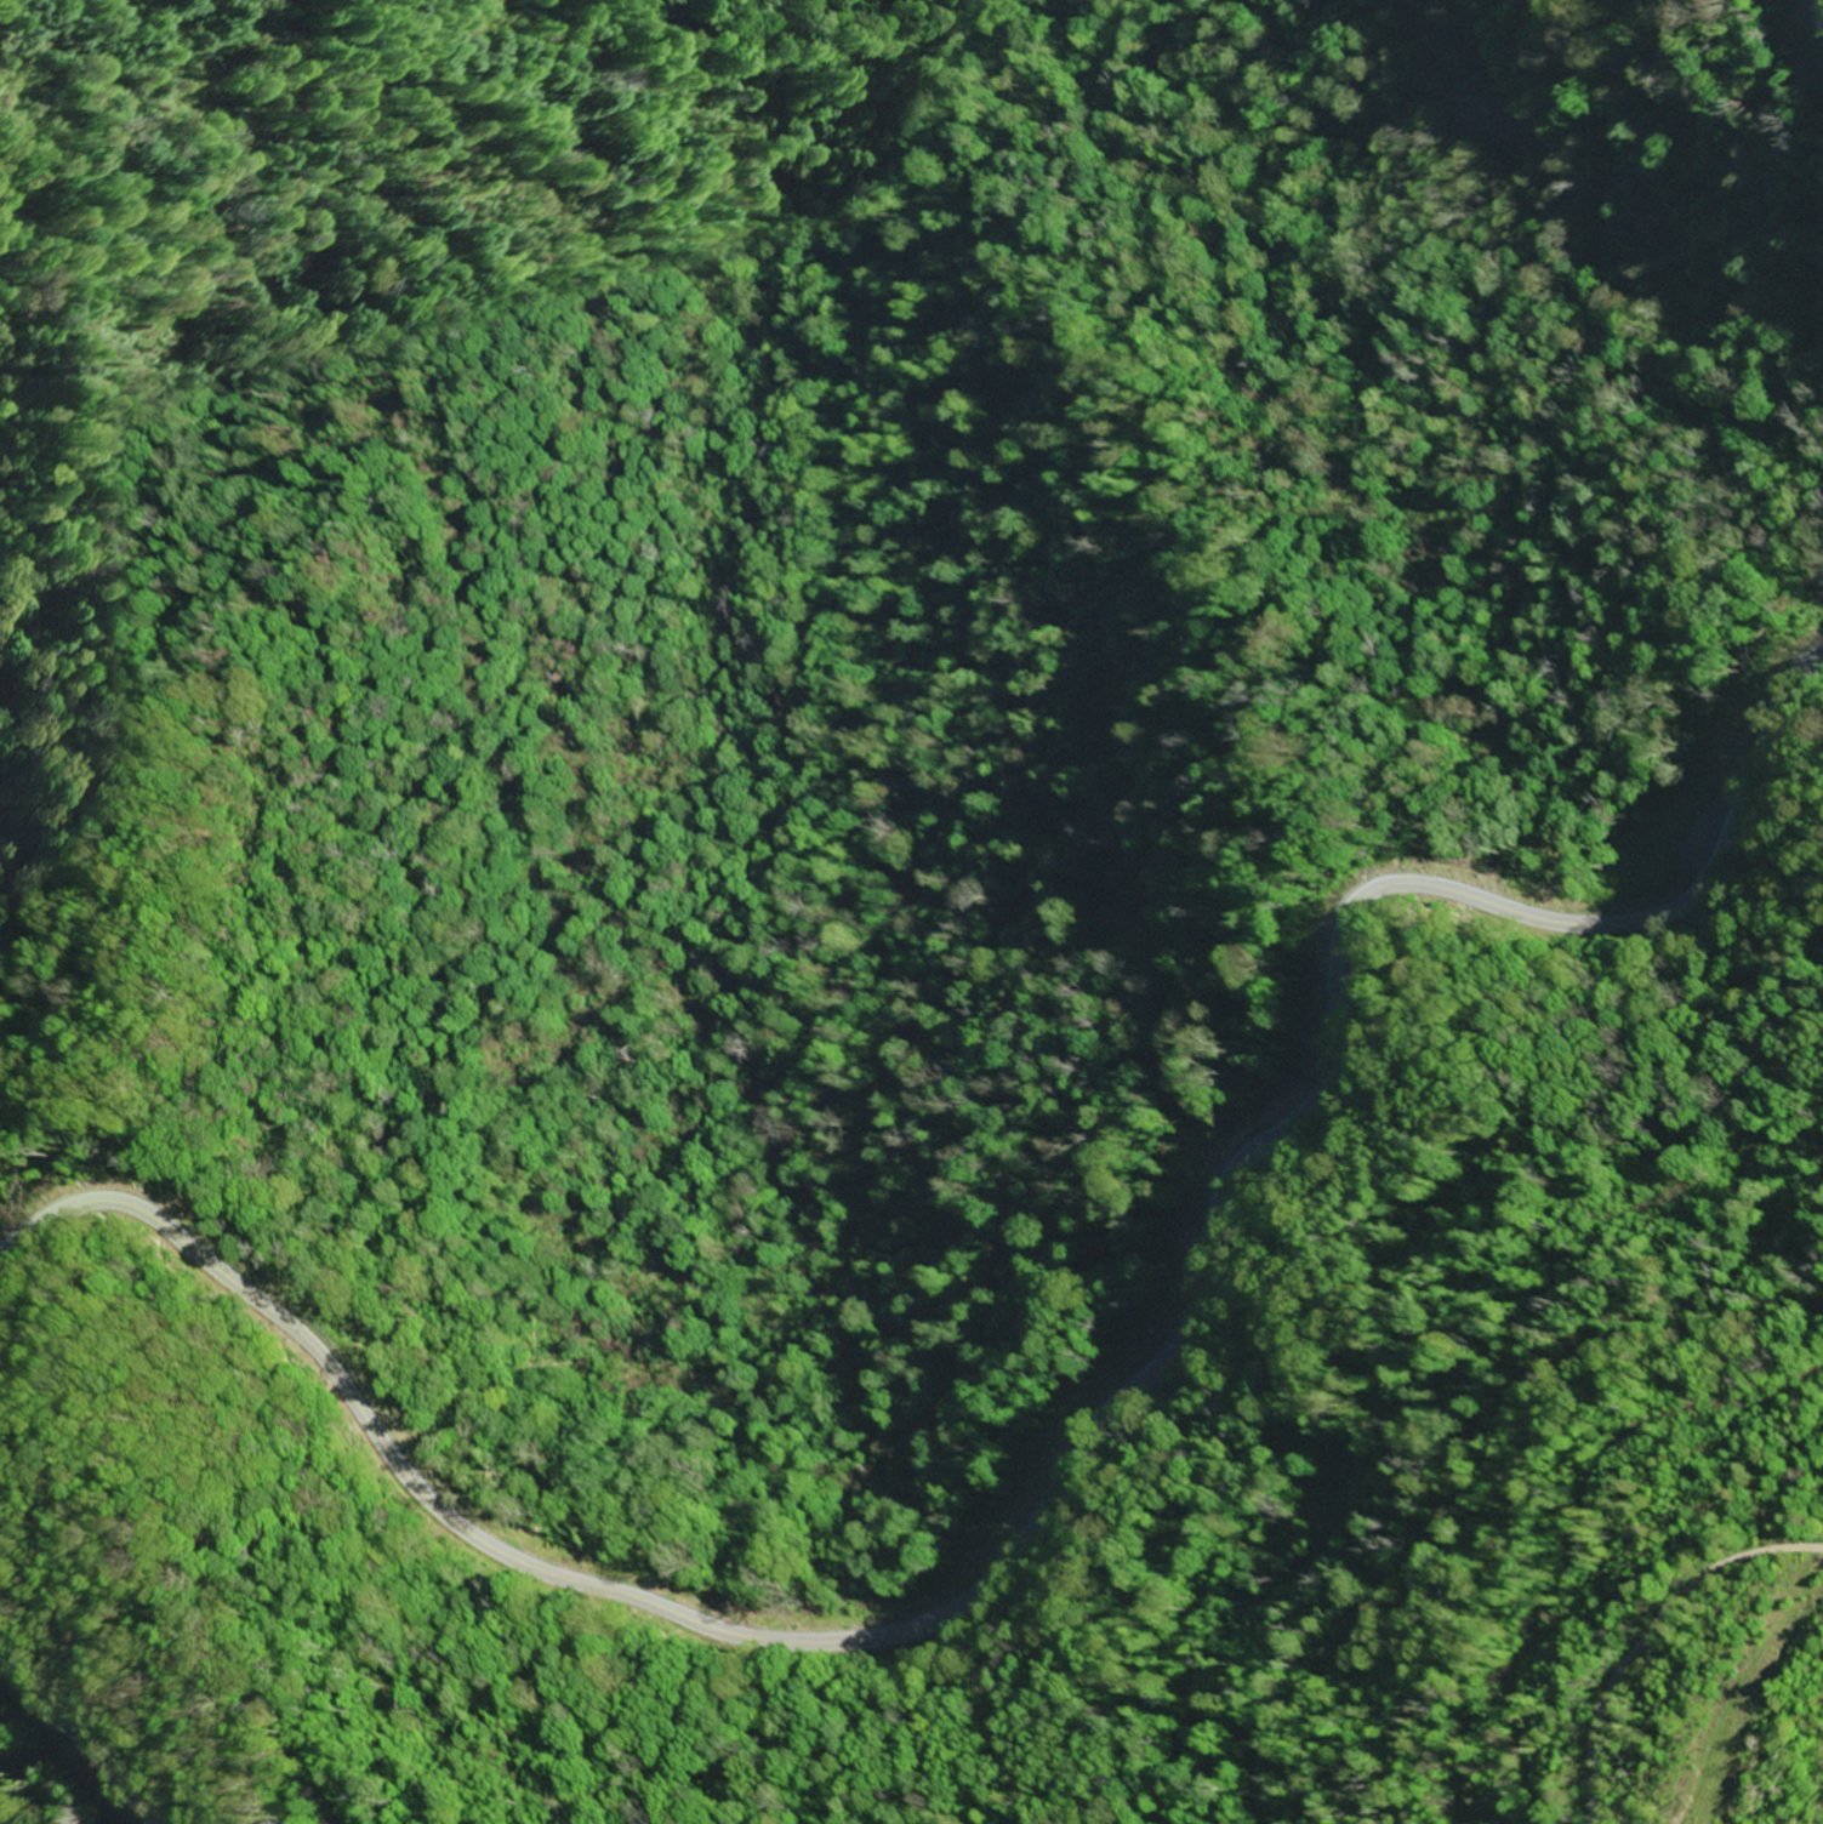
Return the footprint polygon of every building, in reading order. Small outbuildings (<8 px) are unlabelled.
[(1012,1040),(1013,1028),(1000,1027),(999,1040),(1012,1040)] [(46,1275),(44,1267),(34,1270),(36,1278),(46,1275)] [(544,1597),(542,1580),(530,1582),(532,1599),(544,1597)]
